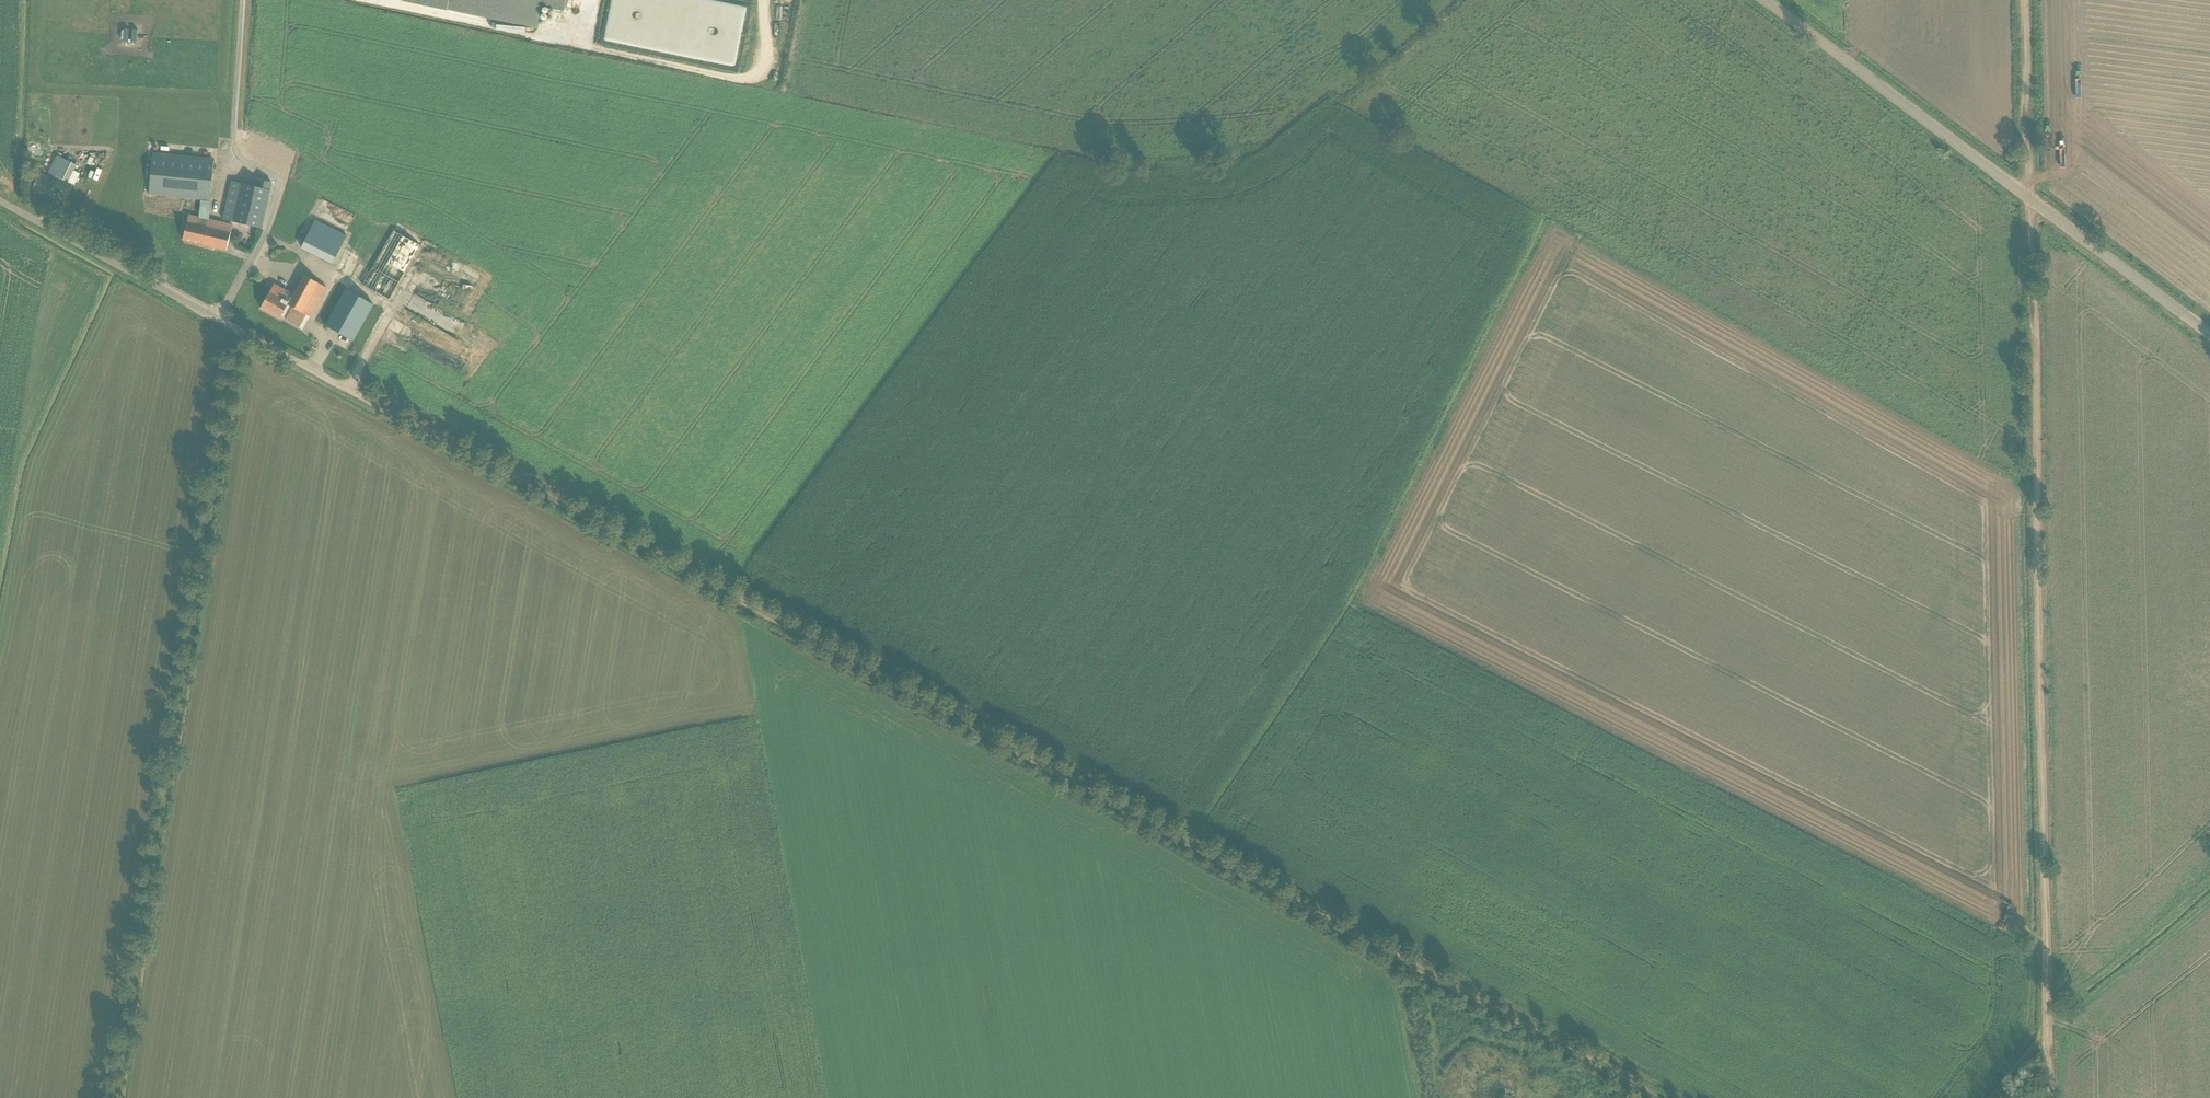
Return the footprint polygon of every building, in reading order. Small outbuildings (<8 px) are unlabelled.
[(404,1),(404,2),(447,10),(533,28),(534,27),(538,28),(537,29),(538,29),(543,7),(564,12),(567,0),(400,0),(404,1)] [(214,162),(153,156),(149,195),(201,200),(199,217),(208,220),(214,162)] [(74,164),(66,160),(57,178),(65,182),(74,164)] [(39,175),(37,180),(32,190),(48,197),(56,182),(39,175)] [(270,190),(272,183),(258,180),(256,187),(232,181),(223,220),(261,229),(270,190)] [(208,220),(199,217),(189,215),(183,240),(227,251),(233,225),(208,220)] [(301,248),(333,264),(347,236),(315,220),(301,248)] [(390,299),(420,244),(392,230),(362,284),(390,299)] [(293,295),(274,284),(261,309),(280,319),(281,317),(286,320),(285,322),(296,328),(304,314),(310,318),(326,288),(304,275),(293,295)] [(335,285),(321,311),(315,320),(363,347),(383,311),(335,285)]
